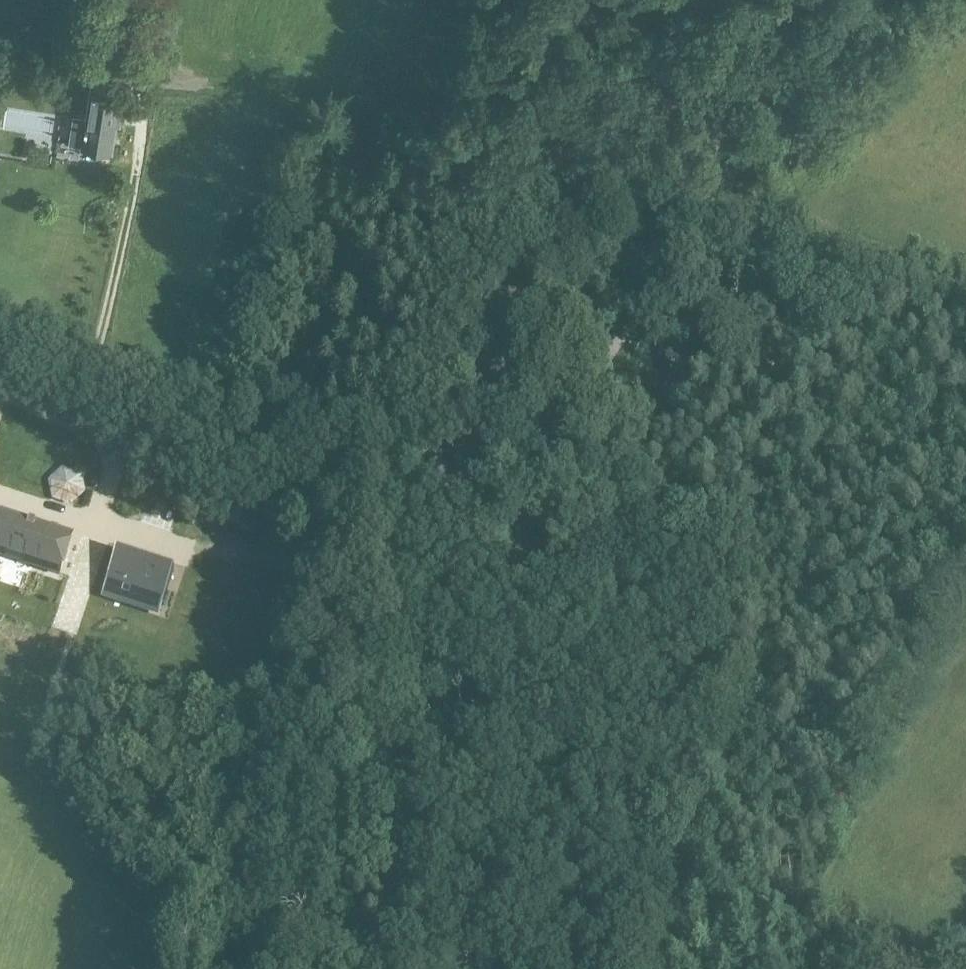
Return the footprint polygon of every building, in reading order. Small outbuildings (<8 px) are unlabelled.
[(83,146),(111,150),(118,105),(90,101),(83,146)] [(69,145),(81,146),(84,129),(72,127),(69,145)] [(63,475),(50,504),(77,516),(90,487),(63,475)] [(58,576),(72,537),(0,513),(0,557),(58,576)] [(118,550),(107,583),(109,583),(109,582),(133,590),(129,602),(161,612),(175,569),(118,550)]
